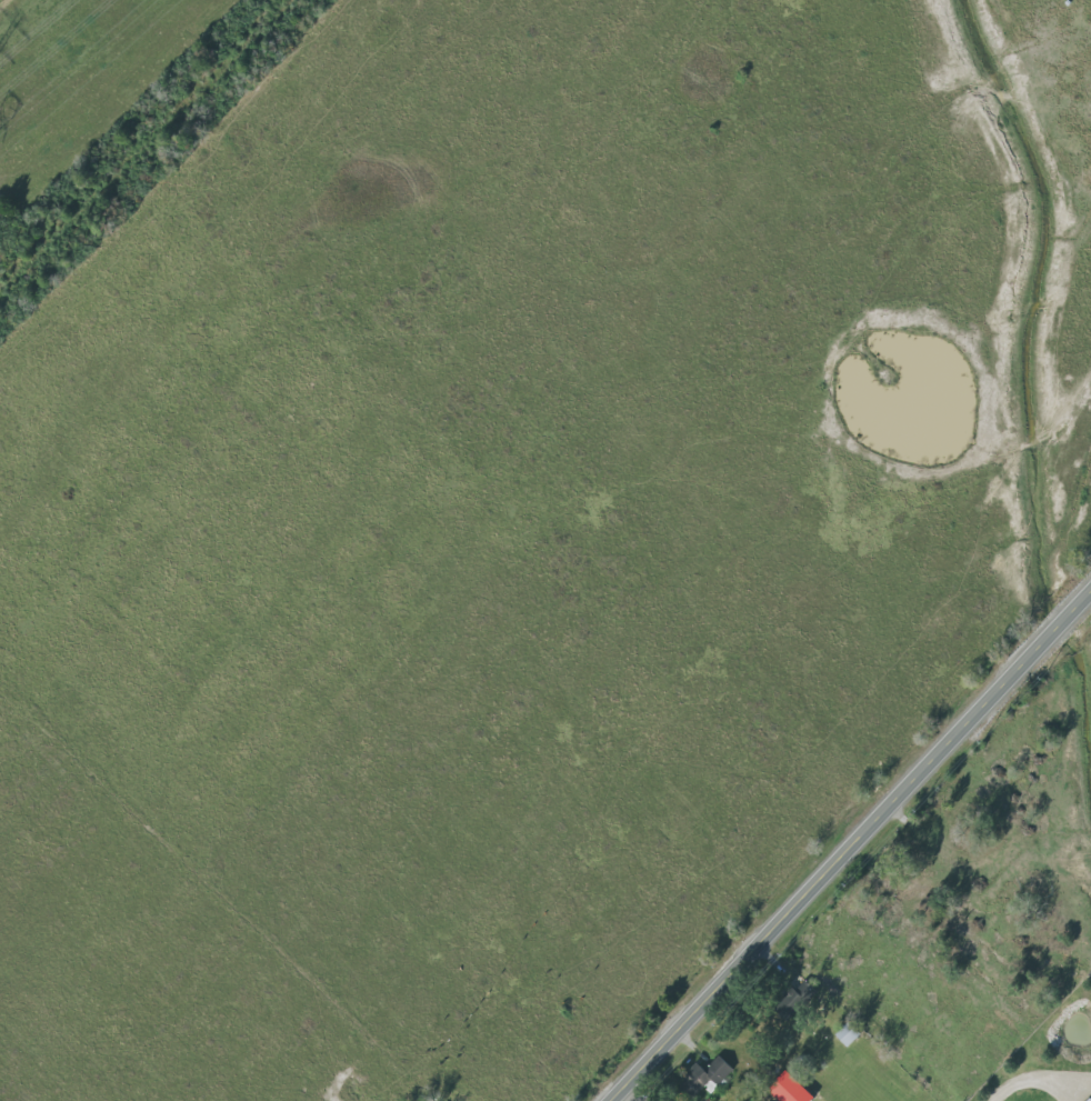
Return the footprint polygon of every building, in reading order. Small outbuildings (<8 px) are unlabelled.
[(790,1022),(818,990),(804,979),(777,1011),(790,1022)] [(849,1048),(864,1032),(851,1021),(836,1037),(849,1048)] [(705,1070),(699,1063),(683,1077),(698,1094),(714,1079),(719,1085),(735,1070),(721,1055),(705,1070)]
